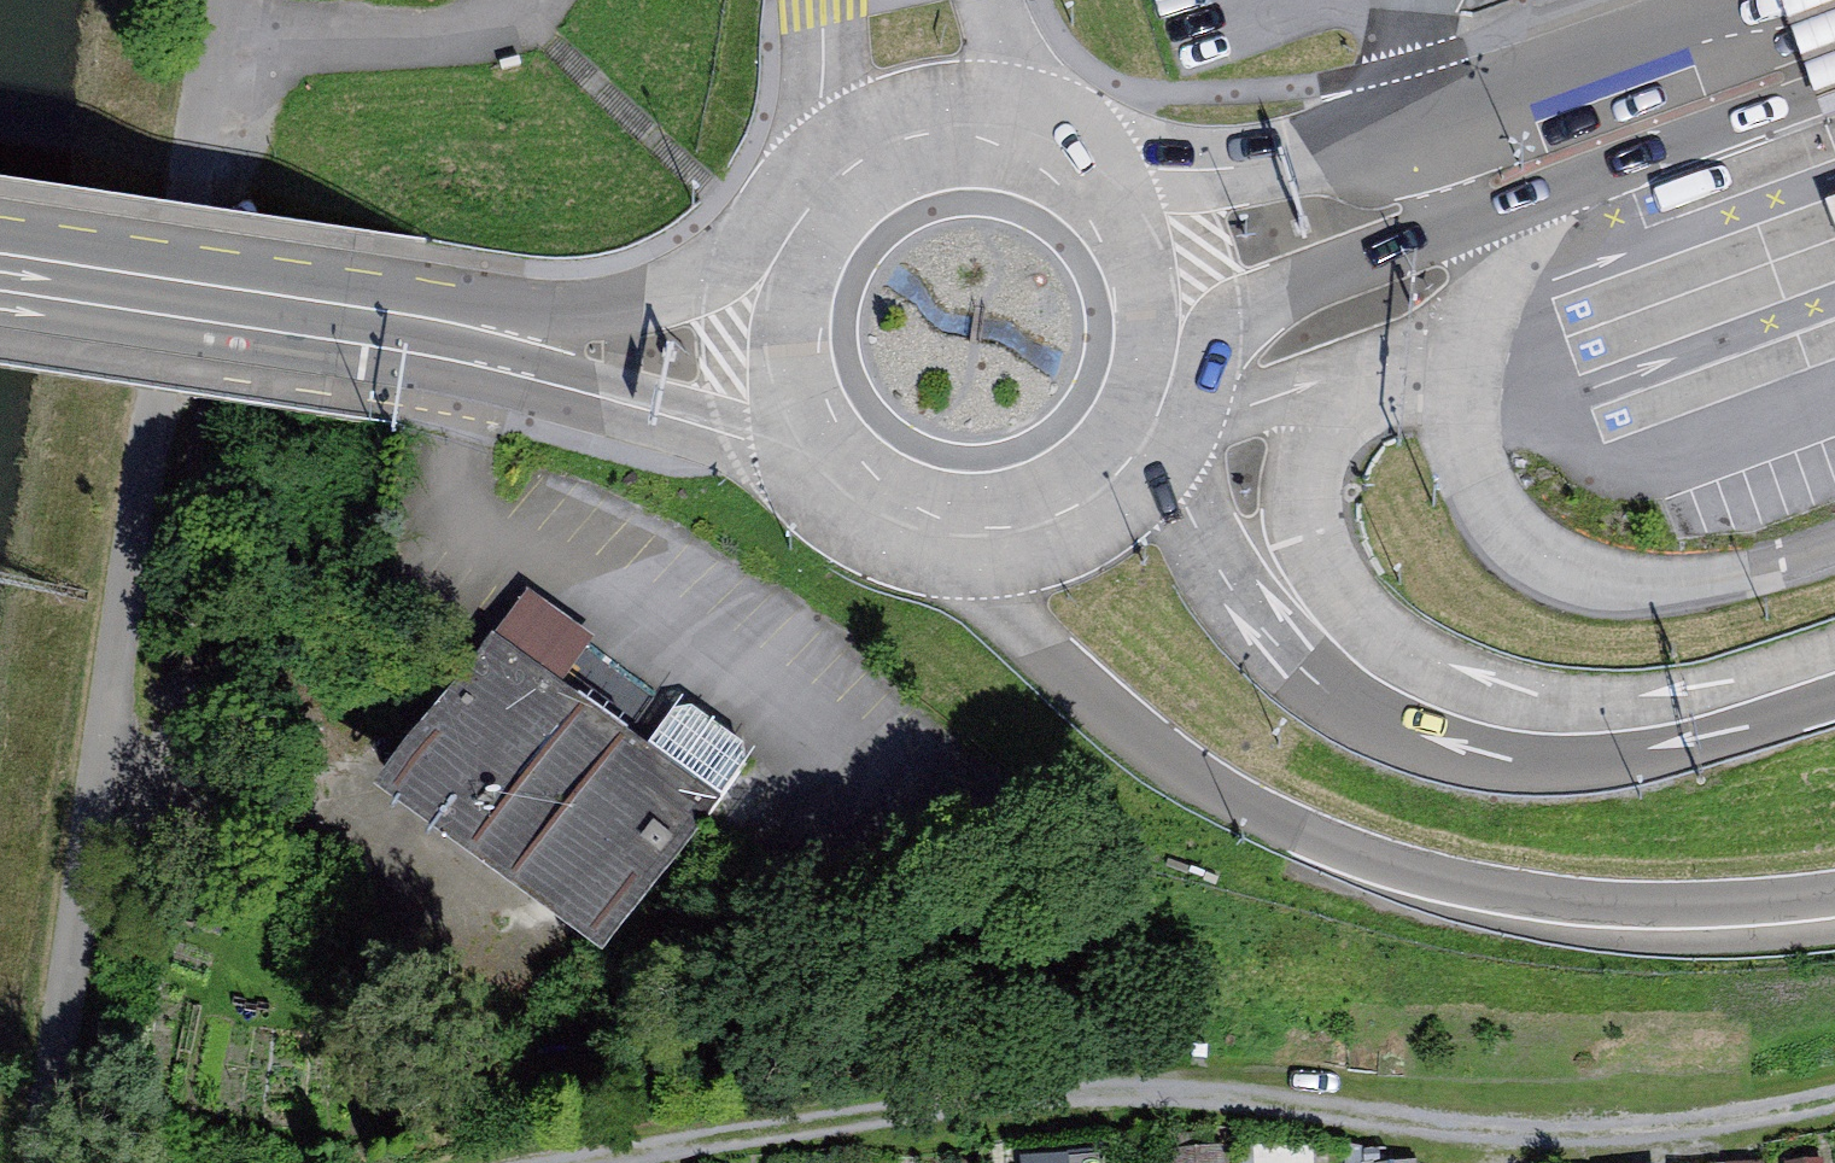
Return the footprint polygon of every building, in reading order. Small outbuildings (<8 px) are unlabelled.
[(1814,142),(1834,134),(1834,0),(1760,0),(1814,142)] [(747,742),(540,587),(369,815),(576,970),(747,742)]
